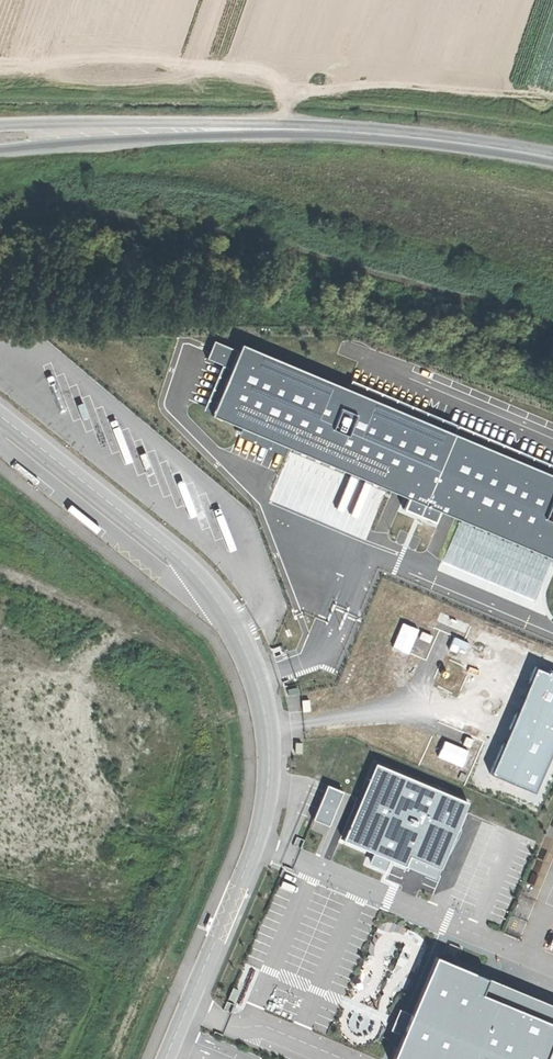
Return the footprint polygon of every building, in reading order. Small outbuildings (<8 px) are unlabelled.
[(239,342),(235,349),(212,339),(208,348),(204,356),(219,363),(200,409),(407,495),(403,505),(432,517),(435,509),(552,558),(552,474),(239,342)] [(418,631),(402,624),(393,646),(409,653),(418,631)] [(538,669),(493,775),(537,794),(552,755),(552,676),(538,669)] [(469,751),(445,741),(438,757),(462,767),(469,751)] [(470,804),(378,765),(346,841),(375,853),(370,865),(387,871),(391,861),(407,868),(412,857),(442,870),(467,812),(470,804)] [(343,792),(328,786),(314,819),(329,826),(343,792)] [(438,958),(396,1058),(552,1058),(552,1024),(481,994),(488,980),(438,958)]
